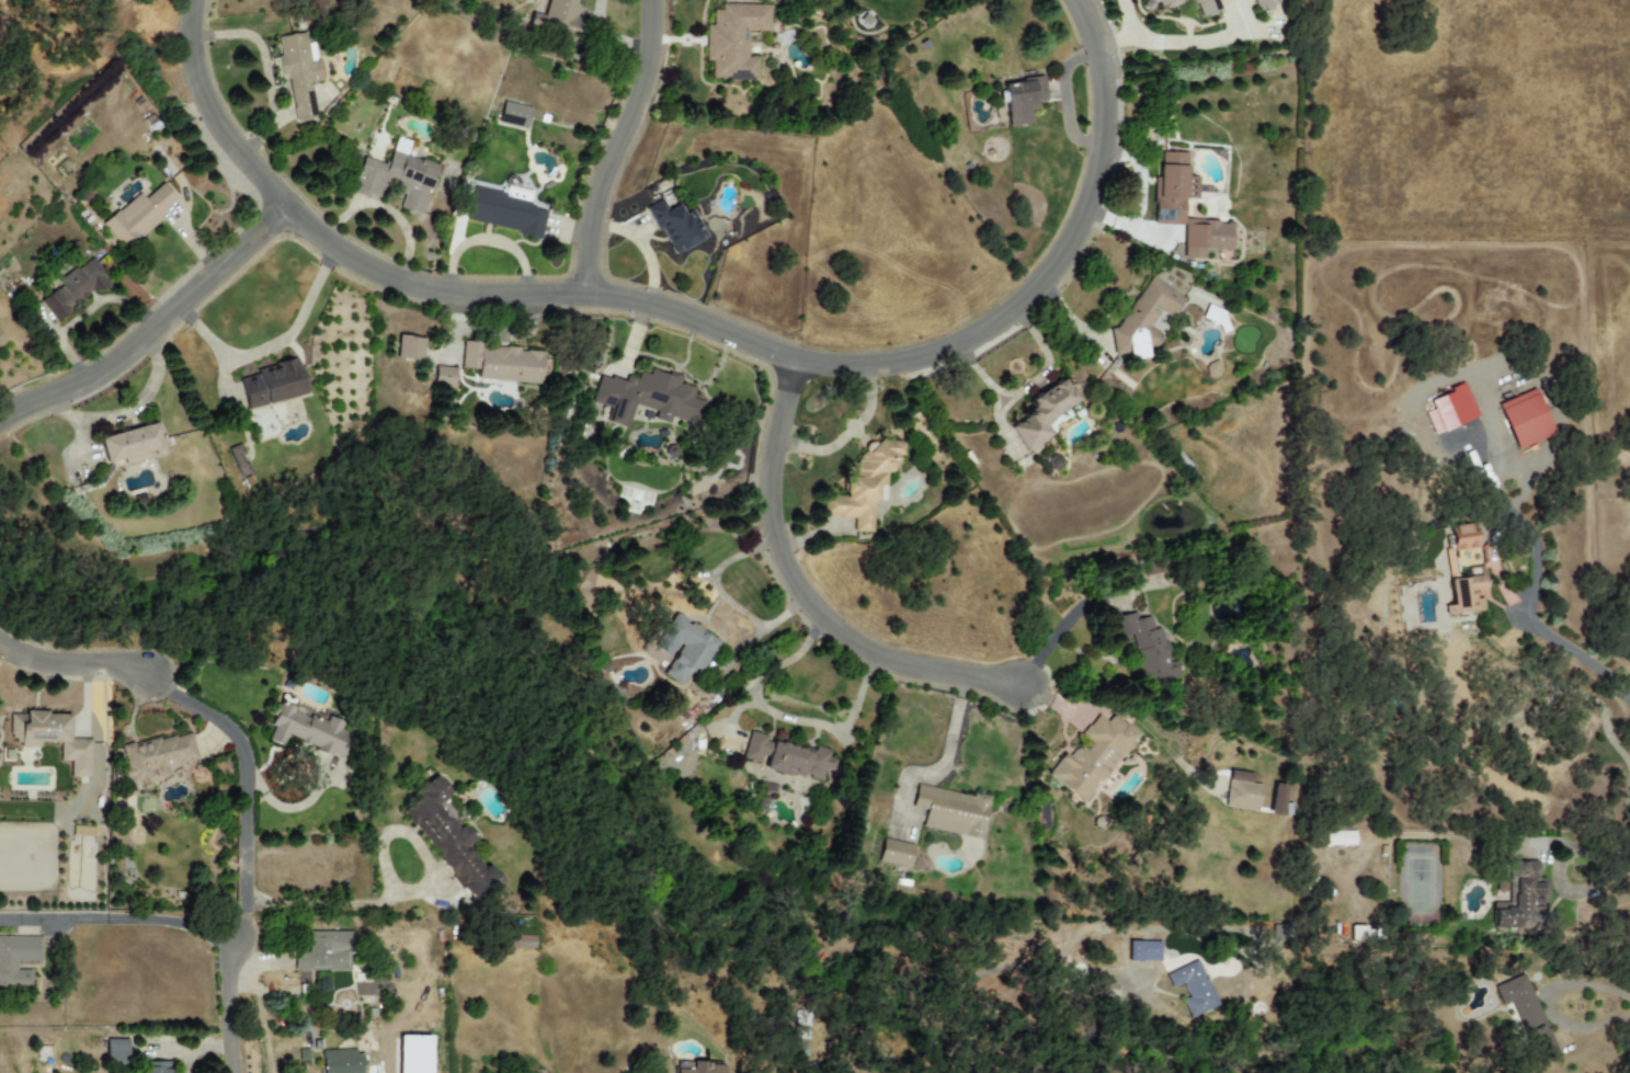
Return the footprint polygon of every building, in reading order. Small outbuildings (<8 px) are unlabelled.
[(533,14),(529,30),(572,40),(581,0),(547,0),(543,16),(533,14)] [(1141,9),(1152,10),(1152,5),(1173,6),(1183,3),(1196,4),(1200,18),(1220,12),(1216,0),(1142,0),(1141,9)] [(1256,15),(1284,5),(1283,0),(1251,0),(1256,15)] [(770,5),(721,4),(720,11),(712,10),(712,26),(705,26),(704,62),(711,62),(710,80),(757,81),(758,58),(747,58),(747,31),(770,32),(770,5)] [(295,122),(316,119),(311,83),(322,81),(320,60),(309,62),(305,33),(276,37),(281,79),(288,78),(295,122)] [(1007,127),(1031,125),(1030,110),(1036,109),(1035,102),(1046,101),(1043,78),(1002,82),(1007,127)] [(498,123),(525,129),(530,108),(503,102),(498,123)] [(360,158),(350,193),(378,201),(382,188),(405,194),(400,209),(422,215),(437,165),(405,156),(409,141),(395,137),(387,165),(360,158)] [(1184,225),(1183,258),(1204,259),(1204,250),(1229,251),(1230,222),(1183,220),(1183,198),(1197,199),(1198,177),(1186,177),(1187,153),(1158,152),(1156,224),(1184,225)] [(139,193),(102,225),(123,250),(179,202),(162,183),(144,199),(139,193)] [(466,222),(540,237),(546,212),(529,209),(533,192),(506,187),(504,194),(473,187),(466,222)] [(707,238),(693,210),(682,215),(677,204),(666,210),(662,200),(648,207),(672,255),(707,238)] [(39,301),(55,322),(108,281),(90,257),(57,282),(60,285),(39,301)] [(1117,328),(1110,330),(1115,361),(1145,356),(1144,348),(1159,346),(1157,336),(1151,332),(1150,326),(1159,311),(1171,318),(1183,298),(1149,277),(1117,328)] [(1219,330),(1222,331),(1229,314),(1208,305),(1202,319),(1221,327),(1219,330)] [(421,361),(424,338),(398,336),(396,359),(421,361)] [(541,384),(542,350),(462,345),(460,369),(477,370),(477,380),(541,384)] [(247,411),(305,394),(295,360),(237,377),(247,411)] [(1204,365),(1208,379),(1221,375),(1217,361),(1204,365)] [(454,388),(454,368),(434,367),(433,387),(454,388)] [(598,375),(591,404),(611,408),(608,423),(628,428),(633,406),(655,411),(653,420),(669,424),(670,419),(698,425),(703,401),(692,399),(695,387),(680,384),(681,377),(650,370),(649,374),(638,372),(637,379),(626,377),(625,381),(598,375)] [(1025,452),(1052,435),(1045,422),(1078,402),(1064,378),(1027,400),(1034,411),(1010,426),(1025,452)] [(1429,400),(1433,410),(1425,413),(1434,435),(1478,417),(1464,385),(1429,400)] [(1498,404),(1515,450),(1554,435),(1536,389),(1498,404)] [(98,438),(105,464),(123,459),(124,465),(166,455),(157,423),(98,438)] [(871,533),(872,505),(875,500),(876,485),(885,485),(885,473),(893,473),(893,468),(903,454),(903,444),(900,442),(868,441),(845,477),(844,497),(823,496),(822,517),(853,518),(853,532),(871,533)] [(229,448),(237,478),(249,475),(241,445),(229,448)] [(1450,525),(1451,550),(1476,549),(1475,524),(1450,525)] [(1483,612),(1482,598),(1486,597),(1483,566),(1468,567),(1469,578),(1449,579),(1451,606),(1443,606),(1444,615),(1483,612)] [(1108,618),(1112,639),(1130,636),(1140,688),(1179,681),(1176,661),(1169,662),(1162,628),(1152,629),(1150,617),(1135,619),(1134,613),(1108,618)] [(719,641),(672,614),(653,648),(671,658),(662,675),(680,685),(691,667),(701,672),(719,641)] [(340,720),(309,713),(288,701),(285,706),(275,704),(269,714),(273,716),(268,740),(280,747),(287,735),(320,755),(339,759),(343,751),(346,735),(338,730),(340,720)] [(89,777),(89,739),(68,739),(69,714),(9,712),(9,745),(36,746),(36,742),(59,742),(59,761),(69,761),(69,777),(89,777)] [(1046,779),(1085,801),(1098,779),(1106,784),(1137,731),(1111,716),(1108,721),(1095,714),(1081,738),(1084,740),(1073,759),(1062,752),(1046,779)] [(197,760),(190,730),(121,747),(125,766),(118,768),(123,785),(170,773),(168,767),(197,760)] [(742,758),(765,762),(764,771),(821,782),(823,771),(831,772),(833,760),(827,759),(830,750),(814,747),(813,748),(747,735),(742,758)] [(401,810),(470,901),(498,880),(487,865),(482,868),(466,846),(475,840),(461,823),(458,824),(441,801),(449,795),(435,775),(411,792),(417,799),(401,810)] [(1257,811),(1259,784),(1227,781),(1224,808),(1257,811)] [(921,828),(981,839),(989,799),(916,785),(912,807),(925,810),(921,828)] [(1354,833),(1325,832),(1325,845),(1354,846),(1354,833)] [(914,845),(883,838),(877,862),(908,869),(914,845)] [(1493,903),(1492,931),(1538,932),(1539,898),(1547,898),(1547,879),(1536,879),(1536,861),(1508,861),(1508,877),(1497,877),(1496,892),(1505,892),(1505,903),(1493,903)] [(294,971),(350,970),(350,931),(307,932),(307,954),(293,954),(294,971)] [(30,990),(31,970),(15,970),(15,961),(36,961),(37,938),(0,937),(0,989),(30,990)] [(1127,961),(1160,962),(1160,942),(1127,942),(1127,961)] [(1165,974),(1171,988),(1182,984),(1188,998),(1182,1000),(1190,1019),(1218,1007),(1198,960),(1165,974)] [(1557,1056),(1524,974),(1493,986),(1501,1006),(1512,1002),(1537,1064),(1557,1056)] [(105,1065),(127,1065),(126,1039),(105,1039),(105,1065)] [(321,1051),(322,1072),(362,1072),(361,1050),(321,1051)] [(169,1062),(143,1062),(143,1072),(169,1072),(169,1062)] [(722,1063),(692,1063),(692,1070),(675,1070),(675,1072),(722,1072),(722,1063)]
